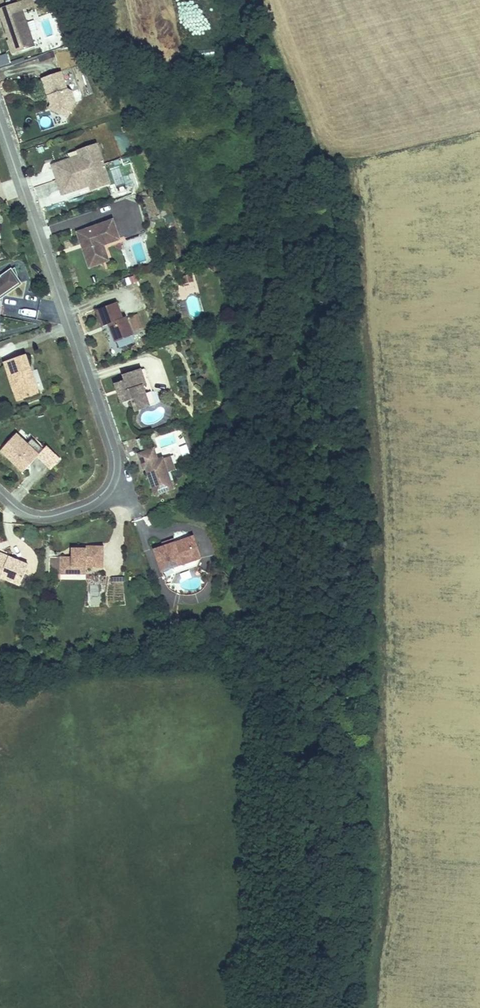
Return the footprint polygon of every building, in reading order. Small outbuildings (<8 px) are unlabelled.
[(17,38),(30,51),(42,47),(30,10),(41,6),(39,0),(24,0),(6,5),(17,38)] [(30,51),(17,38),(12,41),(16,55),(30,51)] [(10,66),(8,55),(0,57),(0,68),(10,66)] [(66,73),(44,80),(49,96),(54,95),(57,105),(54,113),(72,121),(79,105),(76,94),(72,92),(66,73)] [(61,183),(105,167),(99,147),(81,153),(84,160),(72,164),(72,163),(56,169),(61,183)] [(105,167),(61,183),(66,197),(81,191),(81,190),(93,186),(95,193),(112,188),(105,167)] [(92,271),(105,266),(99,246),(108,243),(120,238),(114,221),(81,232),(92,271)] [(99,246),(105,266),(114,264),(108,243),(99,246)] [(22,287),(12,271),(1,278),(0,277),(0,301),(22,287)] [(191,274),(181,278),(183,285),(194,282),(191,274)] [(185,298),(190,318),(201,315),(196,295),(185,298)] [(2,316),(38,318),(40,298),(22,297),(22,301),(3,299),(2,316)] [(135,343),(134,338),(129,325),(126,326),(125,323),(120,309),(100,316),(106,333),(112,332),(117,349),(135,343)] [(10,363),(19,391),(27,389),(31,401),(46,396),(33,356),(10,363)] [(125,398),(121,399),(125,408),(134,405),(138,416),(152,411),(149,401),(146,392),(151,391),(145,374),(127,379),(130,387),(123,390),(125,398)] [(27,389),(19,391),(23,404),(31,401),(27,389)] [(149,401),(152,411),(157,409),(154,400),(149,401)] [(21,438),(6,453),(29,475),(50,453),(38,441),(32,448),(21,438)] [(175,492),(170,476),(177,473),(172,459),(160,463),(156,452),(141,457),(146,472),(148,471),(150,470),(152,475),(150,476),(158,498),(175,492)] [(197,545),(189,547),(196,569),(204,567),(197,545)] [(165,579),(174,576),(196,569),(189,547),(158,557),(165,579)] [(66,560),(65,578),(92,578),(93,571),(108,572),(108,548),(89,548),(89,552),(75,551),(75,560),(66,560)] [(11,566),(13,561),(0,555),(0,561),(11,566)] [(0,561),(0,583),(3,584),(5,579),(24,587),(32,569),(13,561),(11,566),(0,561)] [(196,569),(174,576),(176,582),(200,574),(204,567),(196,569)] [(90,593),(89,606),(101,607),(102,594),(90,593)]
